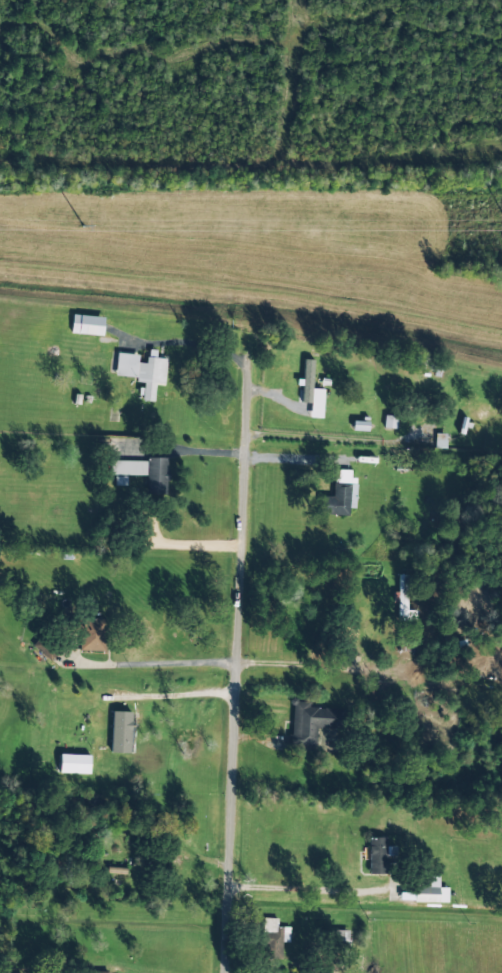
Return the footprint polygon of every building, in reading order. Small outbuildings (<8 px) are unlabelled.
[(103,335),(103,316),(72,315),(72,334),(103,335)] [(117,353),(115,375),(137,377),(136,382),(143,383),(142,400),(154,401),(155,384),(165,385),(167,359),(155,358),(156,350),(148,349),(147,363),(138,362),(139,355),(117,353)] [(324,389),(312,389),(314,360),(303,359),(302,384),(301,403),(310,403),(310,418),(322,418),(324,389)] [(167,457),(147,458),(148,494),(168,493),(167,457)] [(110,475),(146,476),(147,461),(111,460),(110,475)] [(349,516),(349,508),(354,508),(355,470),(334,470),(333,497),(319,496),(318,514),(349,516)] [(416,611),(407,611),(408,575),(398,574),(397,620),(416,621),(416,611)] [(106,651),(107,619),(81,618),(80,650),(106,651)] [(316,747),(317,727),(332,727),(333,708),(309,707),(309,702),(292,701),(291,746),(316,747)] [(130,753),(131,712),(112,711),(111,753),(130,753)] [(59,773),(89,774),(90,755),(60,754),(59,773)] [(369,874),(386,874),(385,837),(368,837),(369,874)] [(414,902),(448,903),(448,887),(439,887),(439,877),(419,877),(419,884),(415,884),(414,902)] [(289,927),(277,927),(277,918),(263,918),(261,958),(281,959),(282,942),(289,942),(289,927)] [(348,947),(348,930),(332,930),(331,946),(348,947)]
